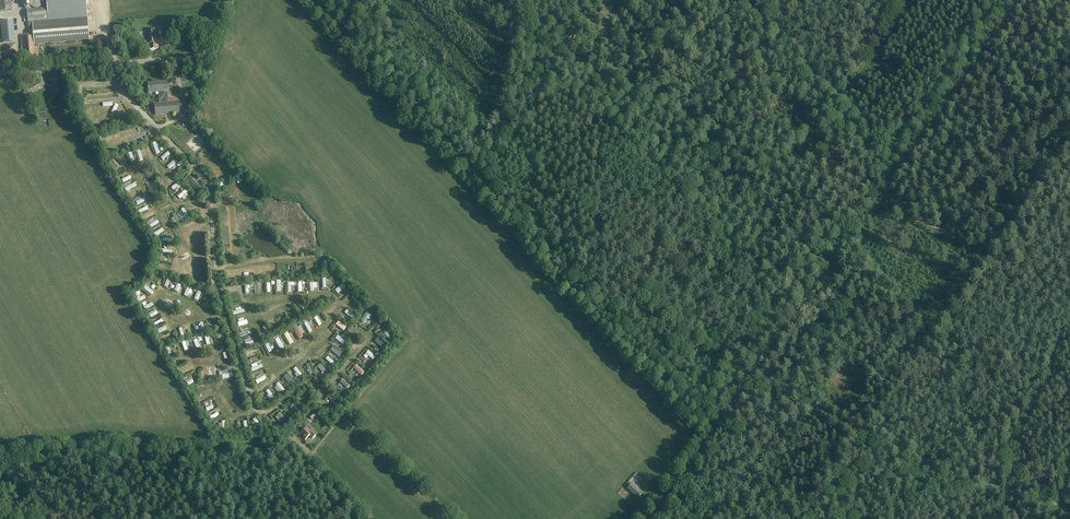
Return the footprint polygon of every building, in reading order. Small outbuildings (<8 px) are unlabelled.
[(12,11),(11,0),(0,0),(0,12),(12,11)] [(87,18),(86,0),(47,0),(47,7),(43,7),(43,8),(27,10),(27,13),(26,14),(27,17),(28,18),(28,27),(33,27),(33,34),(20,35),(22,55),(25,55),(26,59),(34,58),(34,52),(38,51),(38,47),(34,47),(34,45),(89,40),(87,18)] [(43,1),(43,0),(29,0),(29,1),(29,2),(29,3),(29,4),(30,4),(30,5),(31,6),(32,7),(33,7),(33,8),(34,8),(35,8),(36,8),(37,8),(38,8),(39,8),(40,7),(41,7),(41,6),(42,6),(42,5),(43,4),(43,3),(43,2),(43,1)] [(1,22),(3,43),(15,42),(13,20),(1,22)] [(157,27),(146,28),(146,31),(147,31),(148,34),(146,35),(146,40),(148,40),(148,43),(147,44),(147,49),(158,49),(157,27)] [(176,36),(177,48),(185,47),(184,36),(176,36)] [(16,44),(6,45),(8,56),(17,55),(16,44)] [(60,96),(59,83),(59,81),(53,81),(54,87),(52,87),(53,97),(56,97),(56,99),(50,101),(50,102),(53,101),(54,105),(63,102),(63,103),(64,103),(62,97),(59,98),(59,96),(60,96)] [(168,81),(148,83),(148,93),(158,92),(159,103),(155,104),(156,115),(182,113),(181,101),(168,102),(167,91),(168,91),(168,81)] [(29,91),(32,98),(44,93),(41,85),(29,91)] [(23,93),(28,103),(33,100),(27,91),(23,93)] [(140,149),(143,159),(149,158),(145,147),(140,149)] [(168,151),(161,157),(163,160),(171,154),(168,151)] [(123,155),(115,159),(120,167),(127,163),(125,158),(123,155)] [(175,158),(167,166),(169,169),(177,161),(175,158)] [(112,159),(108,161),(114,170),(117,168),(112,159)] [(191,173),(185,179),(191,185),(199,192),(202,189),(204,187),(203,185),(198,180),(196,178),(191,173)] [(126,187),(124,188),(126,192),(136,186),(135,182),(131,184),(129,181),(124,184),(126,187)] [(179,181),(171,187),(173,190),(181,184),(179,181)] [(185,189),(177,196),(180,199),(188,192),(185,189)] [(144,197),(135,202),(137,205),(145,201),(144,197)] [(194,214),(190,205),(186,207),(190,216),(194,214)] [(184,208),(181,209),(186,218),(189,217),(184,208)] [(175,213),(172,215),(173,217),(171,218),(174,224),(179,221),(175,213)] [(147,221),(151,228),(159,223),(157,220),(155,221),(153,218),(147,221)] [(162,228),(154,233),(156,236),(164,231),(162,228)] [(156,292),(159,289),(151,283),(149,287),(156,292)] [(342,283),(335,290),(338,294),(345,287),(342,283)] [(145,285),(143,288),(152,295),(154,292),(145,285)] [(209,295),(202,303),(205,306),(212,298),(209,295)] [(171,298),(168,305),(175,307),(177,301),(171,298)] [(305,304),(310,311),(314,308),(309,301),(305,304)] [(304,304),(301,306),(306,315),(309,313),(304,304)] [(236,311),(233,312),(234,315),(244,312),(243,308),(242,309),(241,307),(235,308),(236,311)] [(347,309),(344,312),(352,319),(355,316),(347,309)] [(366,311),(361,320),(364,323),(370,313),(366,311)] [(318,315),(322,323),(326,321),(322,313),(318,315)] [(339,321),(336,325),(344,331),(347,328),(339,321)] [(307,322),(304,323),(309,333),(312,331),(307,322)] [(297,325),(293,328),(299,339),(304,337),(297,325)] [(242,332),(239,333),(240,337),(251,334),(249,328),(241,330),(242,332)] [(396,337),(394,336),(396,333),(392,330),(391,332),(387,329),(384,334),(393,340),(396,337)] [(293,340),(296,337),(291,330),(288,332),(293,340)] [(287,331),(283,334),(290,345),(293,342),(287,331)] [(382,332),(379,335),(387,342),(390,339),(382,332)] [(337,335),(334,339),(342,345),(345,341),(337,335)] [(378,338),(375,341),(383,348),(386,345),(378,338)] [(270,341),(264,344),(268,352),(274,349),(270,341)] [(179,348),(173,344),(169,349),(175,353),(179,348)] [(334,347),(331,350),(339,357),(342,353),(334,347)] [(368,351),(366,354),(373,361),(376,358),(368,351)] [(334,362),(328,356),(326,359),(332,365),(334,362)] [(362,362),(359,365),(368,373),(371,369),(362,362)] [(320,364),(317,367),(326,375),(328,373),(320,364)] [(356,365),(354,368),(361,375),(364,372),(356,365)] [(190,367),(181,372),(183,376),(192,371),(190,367)] [(302,375),(296,367),(293,369),(299,377),(302,375)] [(294,382),(287,375),(284,378),(291,385),(294,382)] [(265,376),(255,381),(257,384),(266,379),(265,376)] [(191,377),(185,380),(188,386),(194,382),(191,377)] [(352,388),(356,385),(349,378),(345,382),(352,388)] [(285,391),(279,383),(276,385),(282,393),(285,391)] [(275,398),(269,390),(266,392),(272,400),(275,398)] [(309,392),(306,393),(308,399),(304,401),(305,405),(309,404),(312,403),(309,392)] [(339,402),(330,394),(327,397),(336,405),(339,402)] [(294,402),(291,404),(292,406),(290,407),(295,414),(297,413),(298,414),(301,412),(294,402)] [(278,416),(275,417),(280,424),(282,422),(283,423),(286,421),(280,412),(277,415),(278,416)] [(305,419),(309,425),(318,418),(313,412),(309,416),(305,419)] [(262,426),(255,418),(253,420),(259,428),(262,426)] [(307,428),(300,434),(305,440),(310,436),(312,439),(317,435),(313,431),(311,433),(307,428)] [(637,498),(642,493),(632,483),(627,489),(637,498)]
